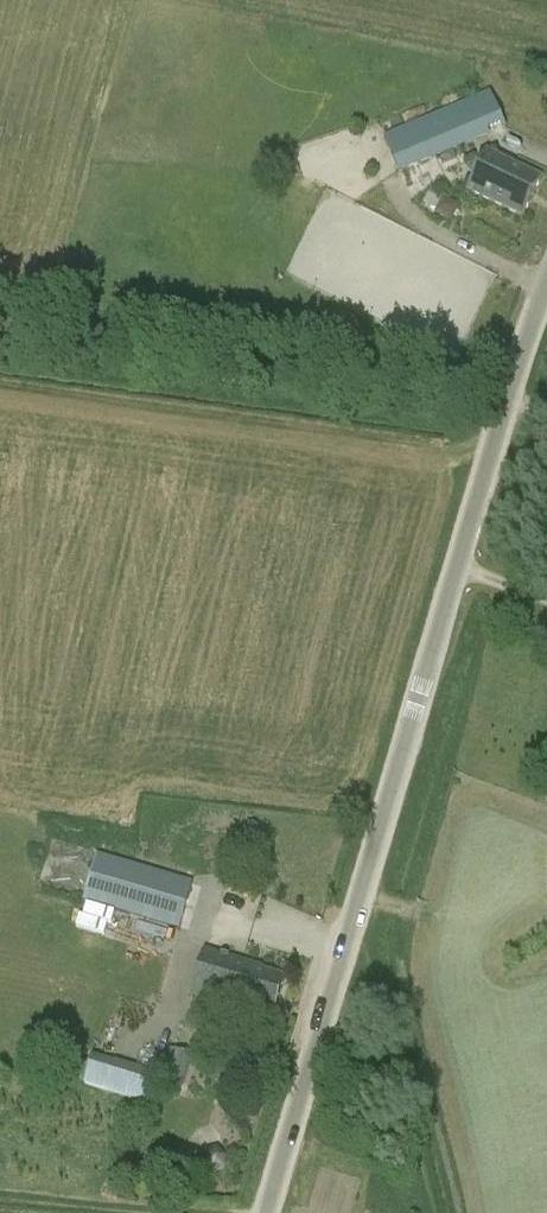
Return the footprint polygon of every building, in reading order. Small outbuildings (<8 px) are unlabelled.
[(471,101),(384,138),(399,173),(489,135),(486,129),(499,123),(501,126),(505,125),(504,122),(493,100),(490,92),(471,101)] [(487,153),(468,192),(522,217),(541,178),(487,153)] [(451,220),(458,205),(441,198),(435,214),(451,220)] [(97,855),(84,901),(180,930),(193,884),(97,855)] [(191,999),(234,1012),(235,1009),(272,1020),(285,978),(260,971),(261,968),(206,952),(191,999)] [(158,1075),(115,1061),(106,1090),(149,1104),(158,1075)]
